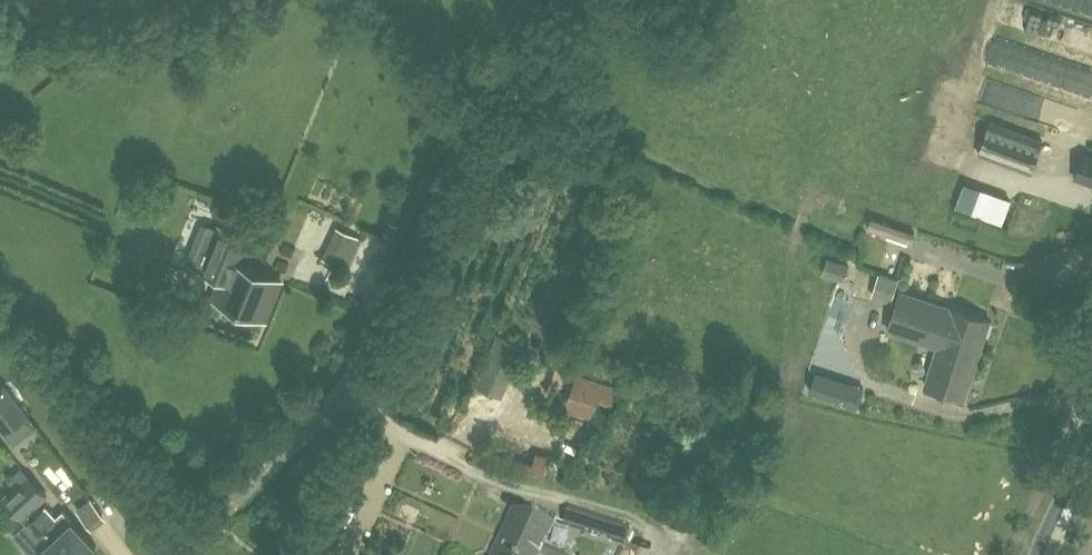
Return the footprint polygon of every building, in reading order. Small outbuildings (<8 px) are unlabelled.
[(1042,140),(990,121),(979,153),(1030,172),(1042,140)] [(1074,177),(1091,184),(1091,155),(1083,152),(1074,177)] [(871,217),(868,228),(913,244),(916,233),(871,217)] [(337,225),(321,256),(347,269),(363,238),(337,225)] [(220,278),(212,297),(266,319),(282,281),(240,264),(250,239),(219,226),(201,270),(220,278)] [(827,256),(822,274),(836,279),(844,282),(849,264),(827,256)] [(870,297),(891,304),(899,278),(879,272),(870,297)] [(887,330),(938,347),(976,359),(988,320),(951,308),(950,309),(899,292),(887,330)] [(480,372),(505,384),(516,357),(491,346),(480,372)] [(963,399),(976,359),(938,347),(925,387),(963,399)] [(844,402),(850,383),(816,371),(810,390),(844,402)] [(589,420),(596,400),(612,406),(618,388),(574,375),(562,411),(589,420)] [(25,416),(2,387),(0,388),(0,429),(3,433),(25,416)] [(95,546),(61,509),(55,516),(40,499),(44,495),(29,477),(23,483),(30,490),(21,499),(30,509),(31,510),(73,554),(85,554),(95,546)] [(30,490),(23,483),(6,498),(13,506),(11,508),(20,518),(30,509),(21,499),(30,490)] [(567,521),(566,524),(598,534),(604,515),(572,505),(567,521)] [(528,517),(513,510),(502,533),(543,551),(545,546),(553,528),(549,526),(553,516),(532,507),(528,517)] [(26,515),(30,518),(25,523),(13,533),(33,554),(34,554),(39,551),(43,554),(73,554),(31,510),(26,515)] [(545,546),(543,551),(502,533),(492,554),(566,554),(545,546)]
